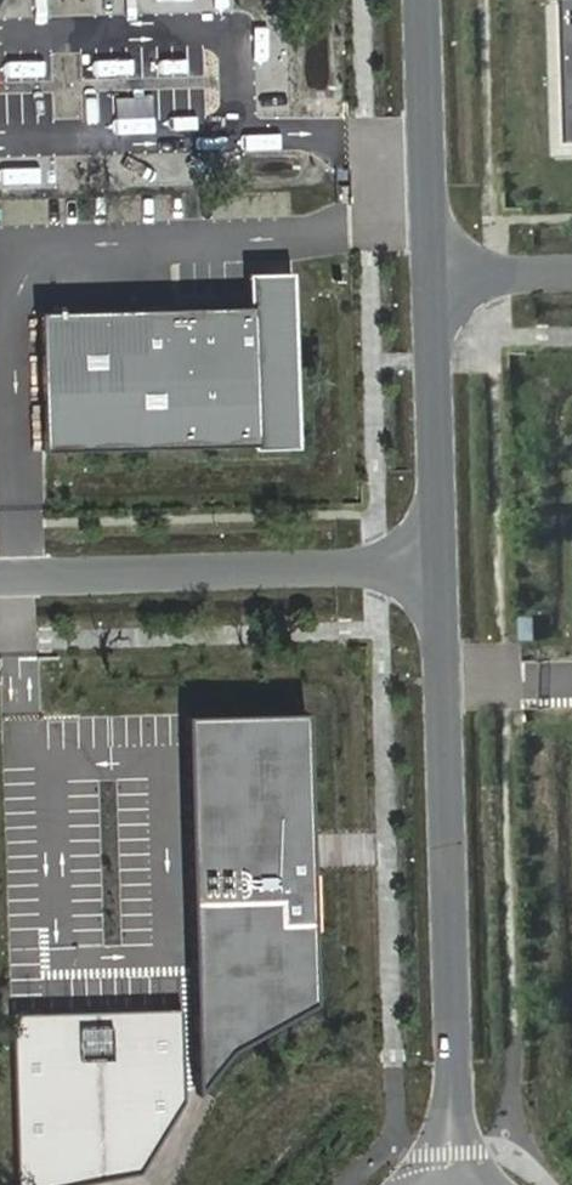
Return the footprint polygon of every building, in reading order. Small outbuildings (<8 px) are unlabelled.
[(251,301),(41,308),(46,449),(257,442),(257,446),(301,445),(295,267),(249,269),(251,301)] [(324,1001),(310,705),(186,711),(204,1091),(242,1043),(324,1001)] [(180,1012),(27,1024),(39,1182),(146,1174),(187,1109),(180,1012)]
